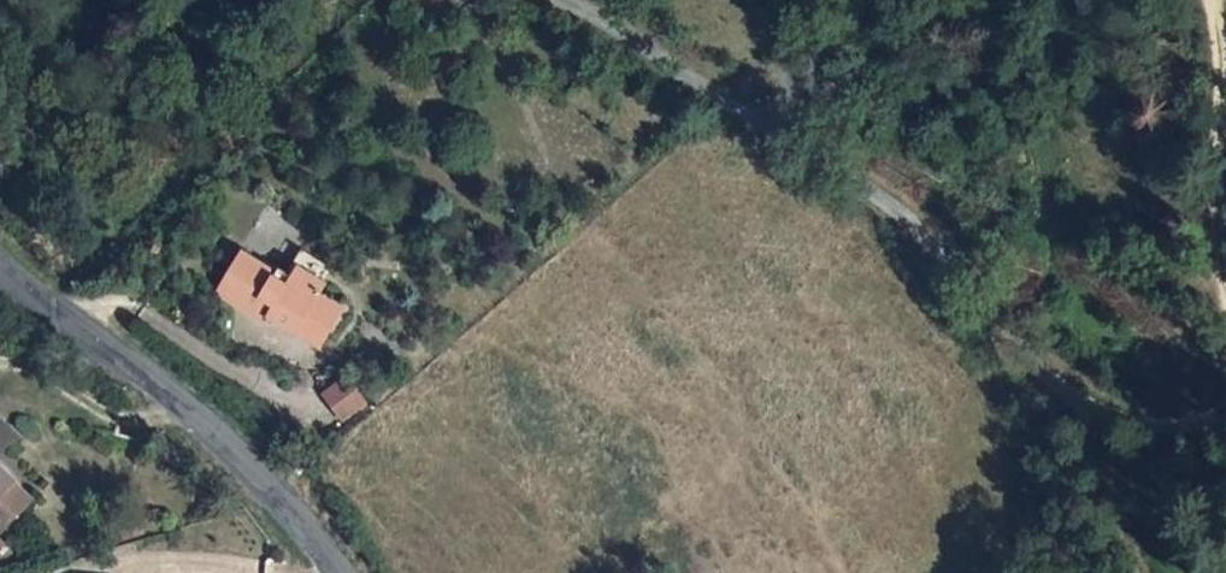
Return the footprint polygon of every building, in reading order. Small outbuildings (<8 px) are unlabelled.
[(252,260),(235,250),(210,290),(258,320),(262,314),(287,330),(293,321),(317,336),(335,309),(312,293),(318,283),(291,266),(286,275),(280,284),(266,275),(269,271),(252,260)] [(280,284),(286,275),(256,255),(252,260),(269,271),(266,275),(280,284)] [(293,321),(287,330),(311,345),(317,336),(293,321)] [(350,371),(321,393),(343,422),(372,401),(350,371)] [(2,518),(10,523),(25,507),(3,487),(8,482),(0,476),(0,521),(2,518)] [(10,523),(2,518),(0,521),(0,536),(10,523)]
